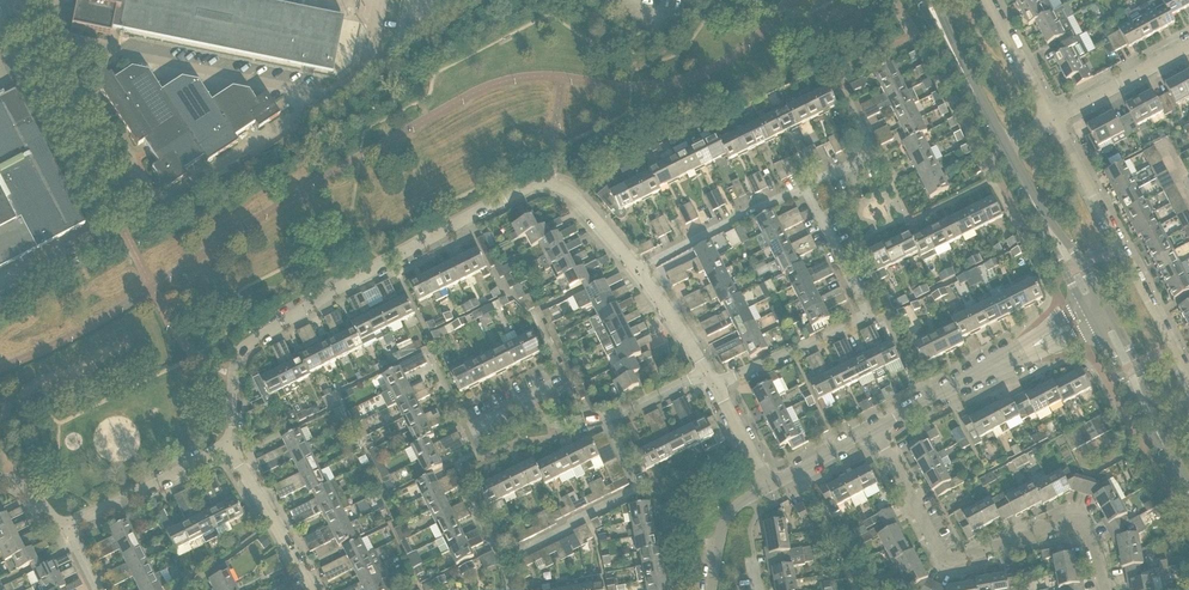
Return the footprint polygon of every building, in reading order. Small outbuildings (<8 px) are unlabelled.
[(71,28),(110,36),(112,28),(118,29),(121,30),(332,73),(333,70),(343,17),(259,0),(78,0),(78,2),(72,1),(72,2),(76,3),(71,28)] [(1022,14),(1048,0),(1021,0),(1016,2),(1022,14)] [(1022,14),(1028,25),(1063,7),(1059,0),(1048,0),(1022,14)] [(1149,3),(1152,10),(1163,29),(1174,23),(1170,16),(1162,0),(1159,0),(1158,1),(1157,0),(1154,0),(1149,3)] [(1170,16),(1171,16),(1172,15),(1181,10),(1176,0),(1162,0),(1170,16)] [(1181,10),(1188,6),(1188,0),(1176,0),(1181,10)] [(1149,3),(1137,9),(1151,35),(1163,29),(1152,10),(1149,3)] [(1096,5),(1090,8),(1093,13),(1099,10),(1096,5)] [(1035,22),(1041,33),(1066,19),(1062,11),(1065,10),(1063,6),(1063,7),(1028,25),(1028,26),(1035,22)] [(1129,9),(1124,12),(1130,22),(1140,41),(1151,35),(1137,9),(1130,12),(1129,9)] [(1066,19),(1041,33),(1047,45),(1058,39),(1061,45),(1078,36),(1082,34),(1073,16),(1066,19)] [(1119,31),(1113,34),(1121,48),(1127,45),(1128,47),(1140,41),(1130,22),(1118,28),(1119,31)] [(1105,30),(1104,33),(1107,37),(1113,34),(1109,28),(1105,30)] [(1121,48),(1113,34),(1107,37),(1109,41),(1114,52),(1121,48)] [(1064,52),(1054,57),(1060,69),(1079,59),(1088,54),(1082,43),(1080,42),(1078,40),(1079,38),(1078,36),(1061,45),(1064,52)] [(916,53),(909,56),(912,63),(919,59),(916,53)] [(1079,59),(1060,69),(1066,81),(1072,78),(1076,86),(1092,77),(1086,65),(1083,66),(1079,59)] [(881,87),(900,77),(893,64),(874,73),(881,87)] [(923,66),(916,70),(919,76),(919,77),(926,73),(925,71),(923,66)] [(151,168),(158,178),(165,189),(186,176),(183,171),(203,158),(206,163),(237,142),(234,137),(254,124),(257,129),(279,115),(265,94),(255,101),(248,91),(231,88),(211,102),(197,82),(181,78),(161,91),(148,71),(131,68),(114,79),(110,73),(107,76),(103,69),(91,77),(137,146),(143,142),(157,164),(151,168)] [(1177,76),(1188,98),(1188,71),(1184,74),(1184,73),(1177,76)] [(1171,96),(1164,99),(1171,112),(1178,108),(1176,105),(1188,98),(1177,76),(1170,80),(1171,81),(1165,85),(1171,96)] [(864,112),(877,106),(907,91),(900,77),(881,87),(884,94),(881,95),(880,97),(874,100),(874,99),(861,106),(864,112)] [(863,78),(850,85),(854,91),(867,85),(863,78)] [(929,80),(922,83),(926,90),(933,87),(929,80)] [(828,86),(814,93),(823,112),(837,105),(828,86)] [(84,223),(15,90),(0,98),(0,268),(84,223)] [(907,91),(877,106),(879,110),(885,107),(886,110),(891,107),(895,114),(913,105),(907,91)] [(1145,94),(1138,97),(1150,119),(1162,112),(1164,116),(1171,112),(1164,99),(1158,103),(1152,91),(1145,95),(1145,94)] [(938,92),(936,93),(931,96),(935,102),(941,99),(938,92)] [(814,93),(800,100),(810,119),(823,112),(814,93)] [(1132,117),(1125,120),(1132,133),(1139,129),(1137,126),(1150,119),(1138,97),(1131,101),(1132,102),(1126,105),(1132,117)] [(800,100),(787,107),(796,126),(810,119),(800,100)] [(784,102),(771,109),(773,114),(783,133),(796,126),(787,107),(784,102)] [(895,114),(901,128),(920,118),(913,105),(895,114)] [(880,112),(877,106),(864,112),(867,119),(880,112)] [(948,113),(945,106),(938,109),(942,116),(948,113)] [(1106,115),(1099,118),(1111,140),(1123,133),(1125,137),(1132,133),(1125,120),(1119,124),(1113,112),(1106,116),(1106,115)] [(773,114),(760,120),(769,140),(783,133),(773,114)] [(901,128),(908,141),(922,134),(922,135),(927,132),(920,118),(901,128)] [(1111,140),(1099,118),(1092,122),(1093,123),(1087,126),(1093,138),(1086,141),(1093,154),(1100,150),(1098,147),(1111,140)] [(954,119),(947,122),(950,129),(957,126),(954,120),(954,119)] [(760,120),(746,127),(756,146),(769,140),(760,120)] [(887,126),(874,133),(877,140),(891,133),(887,127),(887,126)] [(746,127),(733,134),(742,153),(756,146),(746,127)] [(841,132),(835,135),(842,151),(848,148),(841,132)] [(960,132),(953,135),(954,136),(957,142),(964,139),(961,133),(960,132)] [(891,133),(877,140),(880,146),(894,139),(891,133)] [(733,134),(720,141),(719,141),(726,154),(726,155),(728,160),(742,153),(733,134)] [(903,144),(910,158),(929,148),(922,135),(922,134),(908,141),(903,144)] [(686,142),(690,149),(699,168),(713,161),(703,142),(700,135),(686,142)] [(717,135),(703,142),(713,161),(726,155),(726,154),(719,141),(720,141),(717,135)] [(842,151),(835,135),(827,139),(835,154),(842,151)] [(814,145),(808,148),(815,164),(822,161),(814,145)] [(971,153),(967,146),(960,149),(964,156),(971,153)] [(1143,153),(1150,166),(1161,159),(1154,146),(1143,153)] [(808,148),(801,152),(809,168),(815,164),(808,148)] [(910,158),(916,171),(935,162),(929,148),(910,158)] [(690,149),(676,156),(686,175),(699,168),(690,149)] [(676,156),(663,163),(672,182),(686,175),(676,156)] [(787,159),(780,162),(788,177),(795,174),(787,159)] [(1150,166),(1156,178),(1168,172),(1161,159),(1150,166)] [(1114,168),(1104,173),(1111,186),(1130,176),(1136,173),(1130,160),(1123,163),(1114,168)] [(788,177),(780,162),(773,165),(781,181),(788,177)] [(916,171),(923,185),(942,175),(935,162),(916,171)] [(649,170),(650,172),(659,188),(672,182),(663,163),(649,170)] [(981,173),(977,166),(971,170),(974,177),(981,173)] [(650,172),(637,179),(646,198),(660,191),(659,188),(650,172)] [(760,172),(753,175),(761,191),(768,188),(760,172)] [(1156,178),(1163,191),(1175,185),(1168,172),(1156,178)] [(761,191),(753,175),(747,179),(754,194),(761,191)] [(942,175),(923,185),(930,198),(949,189),(942,175)] [(1111,186),(1118,199),(1137,189),(1130,176),(1111,186)] [(637,179),(623,185),(633,204),(646,198),(637,179)] [(731,183),(739,198),(746,195),(738,179),(731,183)] [(633,204),(623,185),(611,192),(607,187),(597,196),(611,212),(614,210),(616,213),(614,215),(617,218),(618,219),(619,220),(621,220),(622,220),(623,219),(624,219),(625,218),(625,217),(626,216),(626,215),(626,214),(626,213),(626,212),(624,209),(633,204)] [(1163,191),(1170,204),(1181,197),(1175,185),(1163,191)] [(718,189),(711,193),(719,208),(726,205),(718,189)] [(1118,199),(1124,212),(1143,202),(1137,189),(1118,199)] [(719,208),(711,193),(705,196),(713,212),(719,208)] [(1170,204),(1176,217),(1188,210),(1181,197),(1170,204)] [(993,198),(979,204),(989,223),(1003,216),(993,198)] [(1124,212),(1131,224),(1150,214),(1153,213),(1154,209),(1149,201),(1145,200),(1143,202),(1124,212)] [(691,203),(684,206),(692,222),(698,219),(691,203)] [(979,204),(966,211),(975,230),(989,223),(979,204)] [(692,222),(684,206),(678,210),(685,225),(692,222)] [(755,220),(762,234),(800,215),(797,208),(776,218),(773,211),(755,220)] [(1183,229),(1188,226),(1188,212),(1188,210),(1176,217),(1183,229)] [(966,211),(952,218),(961,237),(975,230),(966,211)] [(511,243),(526,235),(544,226),(542,227),(536,214),(529,218),(527,214),(521,217),(522,221),(512,226),(516,233),(508,237),(511,243)] [(1131,224),(1138,237),(1159,226),(1159,225),(1156,227),(1150,214),(1131,224)] [(762,234),(769,247),(786,238),(783,232),(803,221),(800,215),(762,234)] [(664,216),(657,220),(665,235),(672,232),(664,216)] [(952,218),(939,225),(948,244),(961,237),(952,218)] [(665,235),(657,220),(651,223),(659,239),(665,235)] [(532,248),(539,245),(539,244),(550,238),(547,231),(550,229),(547,224),(544,226),(526,235),(532,248)] [(939,225),(925,231),(934,250),(948,244),(939,225)] [(539,245),(545,256),(564,246),(560,239),(563,238),(564,240),(578,233),(575,226),(550,238),(539,244),(539,245)] [(1141,236),(1147,249),(1166,238),(1159,226),(1138,237),(1138,238),(1141,236)] [(725,235),(732,248),(742,244),(735,230),(725,235)] [(912,238),(911,238),(918,252),(921,257),(923,262),(924,264),(931,260),(930,259),(930,258),(937,255),(934,250),(925,231),(912,238)] [(76,238),(81,249),(93,242),(87,232),(76,238)] [(909,233),(895,240),(905,259),(918,252),(911,238),(912,238),(909,233)] [(769,247),(776,261),(813,242),(810,235),(790,245),(786,238),(769,247)] [(477,239),(485,255),(491,252),(483,236),(477,239)] [(1006,242),(1009,248),(1016,245),(1013,238),(1006,242)] [(1147,249),(1154,261),(1173,251),(1166,238),(1147,249)] [(62,246),(67,256),(79,250),(73,240),(62,246)] [(895,240),(882,247),(891,265),(905,259),(895,240)] [(651,241),(637,248),(641,256),(655,249),(651,241)] [(682,265),(666,273),(669,280),(685,272),(695,267),(718,256),(711,242),(693,250),(697,258),(682,265)] [(776,261),(782,274),(802,264),(799,265),(796,258),(817,248),(813,242),(776,261)] [(545,256),(540,258),(546,271),(549,269),(551,268),(570,259),(567,253),(566,251),(569,250),(567,245),(564,246),(545,256)] [(999,245),(992,249),(992,250),(995,255),(1002,252),(1000,246),(999,245)] [(882,247),(868,254),(870,258),(877,272),(875,273),(879,281),(887,277),(888,277),(884,269),(891,265),(882,247)] [(1017,248),(1011,251),(1014,257),(1021,254),(1018,248),(1017,248)] [(477,249),(463,256),(473,275),(480,272),(483,278),(490,275),(477,249)] [(1154,261),(1160,274),(1180,264),(1173,251),(1154,261)] [(979,255),(972,258),(975,265),(982,261),(979,255)] [(463,256),(450,263),(459,282),(473,275),(463,256)] [(718,256),(695,267),(698,274),(704,271),(707,278),(725,269),(718,256)] [(494,257),(487,260),(491,268),(494,266),(498,265),(494,257)] [(557,281),(564,278),(564,277),(576,271),(572,264),(575,262),(573,257),(570,259),(551,268),(557,281)] [(76,258),(63,265),(66,271),(79,264),(77,259),(76,258)] [(972,258),(965,262),(969,268),(975,265),(972,258)] [(997,258),(990,261),(993,268),(1000,264),(998,260),(998,258),(997,258)] [(570,290),(582,284),(584,288),(585,290),(592,287),(591,284),(589,281),(598,276),(594,270),(599,267),(596,261),(576,271),(564,277),(564,278),(570,290)] [(785,274),(792,286),(829,268),(826,261),(806,271),(802,264),(782,274),(783,275),(785,274)] [(990,261),(984,265),(987,271),(993,268),(990,261)] [(450,263),(437,270),(446,289),(459,282),(450,263)] [(1160,274),(1167,287),(1186,276),(1180,264),(1160,274)] [(503,267),(497,270),(501,278),(504,277),(507,275),(510,274),(512,273),(508,265),(504,267),(503,267)] [(792,286),(798,300),(816,291),(812,284),(833,274),(829,268),(792,286)] [(952,268),(945,272),(946,273),(948,278),(955,274),(952,268)] [(711,285),(705,288),(709,294),(731,283),(725,269),(707,278),(711,285)] [(437,270),(423,277),(433,295),(436,302),(443,298),(440,292),(446,289),(437,270)] [(970,271),(963,275),(966,281),(973,278),(970,271)] [(688,279),(685,272),(669,280),(672,287),(688,279)] [(945,272),(938,275),(939,275),(942,281),(948,278),(946,273),(945,272)] [(963,275),(957,278),(960,285),(966,281),(963,275)] [(1167,287),(1174,300),(1188,292),(1188,281),(1186,276),(1167,287)] [(433,295),(423,277),(409,284),(419,302),(433,295)] [(512,278),(506,281),(510,289),(513,288),(516,286),(512,278)] [(1033,279),(1019,286),(1029,305),(1043,298),(1033,279)] [(389,280),(382,284),(401,321),(415,314),(406,297),(399,301),(389,280)] [(585,290),(575,296),(580,308),(591,303),(611,293),(608,288),(607,286),(610,285),(608,280),(592,287),(585,290)] [(764,284),(771,297),(776,294),(770,281),(764,284)] [(911,287),(911,288),(913,291),(919,288),(916,282),(912,284),(911,287)] [(731,283),(709,294),(712,301),(717,298),(721,306),(723,304),(738,296),(731,283)] [(386,307),(379,311),(387,328),(401,321),(382,284),(376,287),(386,307)] [(767,299),(765,296),(769,294),(764,284),(757,288),(764,301),(767,299)] [(926,284),(919,288),(923,295),(930,291),(928,288),(926,284)] [(1019,286),(1006,292),(1015,311),(1029,305),(1019,286)] [(522,288),(515,292),(519,300),(522,298),(526,296),(522,288)] [(798,300),(805,313),(843,295),(839,288),(819,298),(816,291),(798,300)] [(913,291),(912,291),(916,298),(923,295),(919,288),(913,291)] [(945,288),(938,291),(941,298),(948,295),(945,288)] [(500,295),(497,289),(490,292),(493,299),(500,295)] [(684,298),(687,305),(703,297),(699,291),(684,298)] [(938,291),(931,295),(934,301),(941,298),(938,291)] [(591,303),(597,315),(617,306),(613,298),(616,297),(614,292),(611,293),(591,303)] [(1006,292),(992,299),(1002,318),(1015,311),(1006,292)] [(362,294),(355,297),(374,335),(377,341),(390,334),(387,328),(379,311),(372,314),(369,309),(362,295),(362,294)] [(727,311),(700,324),(704,330),(747,309),(740,294),(738,296),(723,304),(727,311)] [(843,295),(805,313),(809,322),(808,325),(805,327),(809,336),(824,329),(823,327),(820,327),(819,324),(829,319),(826,312),(846,301),(843,295)] [(355,297),(349,300),(359,321),(351,324),(354,329),(360,341),(361,341),(363,346),(362,347),(363,348),(377,341),(374,335),(355,297)] [(502,298),(499,300),(499,301),(502,307),(509,303),(506,297),(505,297),(504,297),(502,298)] [(703,297),(687,305),(690,311),(706,304),(703,297)] [(476,299),(470,302),(473,309),(480,306),(480,305),(477,299),(476,299)] [(530,299),(525,302),(529,310),(535,307),(530,299)] [(992,299),(979,306),(988,325),(1002,318),(992,299)] [(499,300),(485,307),(485,308),(488,314),(502,307),(499,301),(499,300)] [(889,303),(893,310),(899,307),(896,300),(889,303)] [(473,309),(470,302),(463,305),(466,312),(473,309)] [(911,305),(914,312),(921,308),(917,302),(911,305)] [(1186,321),(1188,319),(1188,303),(1179,308),(1186,321)] [(589,319),(595,332),(623,318),(619,310),(622,309),(620,304),(617,306),(597,315),(589,319)] [(754,306),(747,309),(754,322),(760,319),(754,306)] [(979,306),(965,313),(974,331),(988,325),(979,306)] [(485,307),(479,310),(482,317),(488,314),(485,308),(485,307)] [(747,309),(704,330),(707,337),(723,330),(722,329),(728,326),(728,327),(733,324),(737,331),(754,322),(747,309)] [(897,312),(900,319),(907,315),(904,309),(897,312)] [(337,312),(331,315),(349,353),(362,347),(363,346),(361,341),(360,341),(354,329),(347,333),(337,312)] [(450,312),(443,316),(446,322),(453,319),(450,313),(450,312)] [(773,314),(777,321),(782,319),(778,312),(773,314)] [(951,319),(954,325),(954,324),(961,338),(974,331),(965,313),(951,319)] [(551,314),(544,317),(548,325),(555,322),(551,314)] [(334,339),(327,343),(336,360),(349,353),(331,315),(324,319),(334,339)] [(601,344),(610,340),(629,330),(625,322),(628,321),(626,316),(623,318),(595,332),(601,344)] [(464,318),(458,321),(461,327),(468,324),(465,317),(465,318),(464,318)] [(798,320),(787,326),(790,333),(802,328),(798,320)] [(432,321),(426,324),(429,331),(436,327),(433,321),(432,321)] [(458,321),(452,324),(455,330),(461,327),(458,321)] [(740,338),(715,350),(718,357),(761,336),(754,322),(737,331),(740,338)] [(954,325),(940,331),(950,350),(964,343),(961,338),(954,324),(954,325)] [(310,326),(304,329),(322,367),(336,360),(327,343),(320,346),(310,326)] [(610,340),(601,344),(607,356),(615,352),(635,342),(633,337),(641,333),(637,326),(629,330),(610,340)] [(873,326),(866,329),(884,365),(885,367),(899,360),(890,342),(883,346),(873,326)] [(554,327),(547,331),(551,338),(557,335),(554,327)] [(300,356),(301,359),(309,374),(309,373),(322,367),(304,329),(297,332),(307,353),(300,356)] [(866,329),(860,332),(870,353),(863,356),(872,374),(876,381),(889,374),(885,367),(884,365),(866,329)] [(515,333),(518,340),(528,359),(541,352),(532,333),(524,337),(521,330),(515,333)] [(431,334),(434,341),(441,337),(437,331),(431,334)] [(940,331),(927,338),(936,357),(950,350),(940,331)] [(761,336),(718,357),(722,364),(747,352),(750,359),(767,350),(761,336)] [(936,357),(927,338),(913,345),(922,364),(936,357)] [(846,339),(839,342),(858,380),(872,374),(863,356),(856,360),(846,339)] [(518,340),(505,346),(514,365),(528,359),(518,340)] [(560,340),(554,343),(557,350),(563,347),(560,340)] [(419,341),(414,343),(416,349),(422,346),(419,341)] [(615,352),(622,364),(637,357),(638,357),(641,355),(637,347),(640,346),(638,341),(635,342),(615,352)] [(284,342),(278,345),(297,383),(311,376),(309,373),(309,374),(301,359),(295,362),(284,342)] [(839,342),(833,346),(843,366),(836,370),(845,387),(858,380),(839,342)] [(278,345),(271,348),(279,364),(280,364),(282,368),(282,369),(275,372),(281,386),(283,389),(286,396),(292,393),(291,391),(299,387),(297,383),(278,345)] [(401,351),(399,352),(400,354),(401,354),(402,358),(416,351),(414,346),(414,345),(401,351)] [(505,346),(491,353),(501,372),(514,365),(505,346)] [(399,352),(393,355),(394,357),(394,358),(396,361),(402,358),(401,354),(400,354),(399,352)] [(564,353),(559,355),(563,363),(570,360),(566,352),(565,352),(564,353)] [(491,353),(478,360),(487,379),(501,372),(491,353)] [(819,353),(812,356),(831,394),(845,387),(836,370),(829,373),(819,353)] [(381,388),(384,394),(390,391),(407,383),(404,376),(427,364),(422,354),(398,366),(400,369),(383,377),(387,385),(381,388)] [(812,356),(806,359),(816,380),(809,384),(817,401),(818,401),(831,394),(812,356)] [(614,368),(620,380),(621,380),(636,372),(637,373),(641,371),(637,363),(640,362),(638,357),(637,357),(622,364),(614,368)] [(478,360),(464,367),(474,386),(487,379),(478,360)] [(903,367),(899,360),(885,367),(889,374),(903,367)] [(574,364),(569,367),(572,373),(579,370),(577,366),(574,364)] [(569,365),(562,369),(566,376),(572,373),(569,367),(569,365)] [(474,386),(464,367),(450,374),(460,393),(474,386)] [(283,389),(275,372),(267,376),(265,371),(265,370),(258,374),(259,376),(252,379),(251,377),(261,399),(250,404),(254,411),(272,401),(270,396),(277,392),(280,399),(286,396),(283,389)] [(1080,370),(1067,378),(1077,396),(1090,389),(1080,370)] [(621,380),(620,380),(614,383),(620,396),(639,387),(635,379),(639,377),(637,373),(636,372),(621,380)] [(752,392),(759,406),(778,397),(785,393),(774,372),(759,378),(763,387),(756,390),(752,392)] [(862,388),(876,381),(872,374),(858,380),(862,388)] [(575,378),(568,381),(572,389),(578,386),(579,386),(575,378)] [(1067,378),(1054,385),(1064,403),(1077,396),(1067,378)] [(1052,382),(1039,389),(1048,406),(1049,408),(1053,406),(1061,401),(1063,403),(1064,403),(1054,385),(1052,382)] [(388,409),(397,405),(427,390),(423,383),(410,389),(407,383),(390,391),(384,394),(381,395),(388,409)] [(882,394),(885,400),(894,396),(889,387),(881,392),(882,394)] [(584,389),(577,392),(581,400),(588,397),(584,389)] [(1024,393),(1017,397),(1029,417),(1034,414),(1035,415),(1049,408),(1039,389),(1026,396),(1024,393)] [(397,405),(403,418),(421,410),(417,402),(430,396),(427,390),(397,405)] [(802,394),(805,400),(812,397),(808,390),(802,394)] [(352,391),(340,397),(342,402),(354,396),(352,391)] [(831,394),(818,401),(821,408),(835,401),(831,394)] [(882,394),(875,398),(878,404),(885,400),(882,394)] [(678,400),(685,413),(700,443),(713,437),(717,445),(726,441),(713,417),(706,420),(705,419),(698,423),(685,397),(678,400)] [(759,406),(766,420),(785,410),(778,397),(759,406)] [(812,397),(805,400),(808,407),(815,404),(812,397)] [(1010,398),(996,405),(1006,424),(1019,417),(1021,421),(1029,417),(1017,397),(1011,400),(1010,398)] [(878,404),(875,398),(869,401),(872,407),(878,404)] [(593,399),(587,402),(588,406),(591,411),(597,407),(597,406),(593,399)] [(861,412),(872,407),(869,401),(858,406),(861,412)] [(996,405),(982,413),(993,431),(999,428),(1003,433),(1009,430),(1006,424),(996,405)] [(295,412),(297,415),(303,412),(300,406),(293,409),(295,412)] [(315,406),(310,408),(314,414),(320,411),(318,407),(315,406)] [(342,406),(337,409),(343,420),(347,417),(342,406)] [(355,408),(348,411),(355,425),(362,422),(355,408)] [(792,424),(797,421),(790,408),(785,410),(792,424)] [(421,410),(403,418),(410,432),(440,417),(437,410),(437,409),(424,416),(421,410)] [(766,420),(773,433),(792,424),(785,410),(766,420)] [(812,414),(822,434),(829,431),(819,411),(812,414)] [(289,427),(300,422),(297,415),(295,412),(284,418),(289,427)] [(303,412),(297,415),(297,416),(297,417),(300,422),(306,418),(304,413),(303,412)] [(684,429),(678,433),(686,450),(700,443),(685,413),(678,417),(684,429)] [(993,431),(982,413),(969,420),(968,416),(961,420),(966,431),(974,446),(982,442),(980,438),(993,431)] [(1104,415),(1097,418),(1105,433),(1112,430),(1104,415)] [(440,417),(410,432),(417,445),(429,439),(434,437),(431,430),(430,429),(443,423),(440,417)] [(1097,418),(1091,422),(1099,437),(1105,433),(1097,418)] [(797,421),(792,424),(798,437),(802,435),(804,434),(797,421)] [(362,422),(355,425),(361,439),(368,435),(362,422)] [(1091,422),(1084,425),(1092,441),(1099,437),(1091,422)] [(664,423),(658,426),(673,457),(686,450),(678,433),(671,436),(664,423)] [(259,424),(250,427),(253,435),(254,436),(262,433),(262,432),(261,431),(259,424)] [(792,424),(773,433),(780,447),(788,443),(792,450),(806,443),(802,435),(798,437),(792,424)] [(1084,425),(1077,429),(1085,444),(1092,441),(1084,425)] [(658,443),(651,446),(659,463),(673,457),(658,426),(651,430),(658,443)] [(910,451),(918,465),(936,455),(929,442),(939,436),(935,429),(909,443),(912,450),(910,451)] [(1077,429),(1071,433),(1079,448),(1085,444),(1077,429)] [(301,433),(307,445),(313,442),(308,430),(301,433)] [(257,461),(261,468),(307,445),(301,433),(300,431),(283,440),(286,446),(257,461)] [(1044,431),(1037,434),(1041,441),(1048,438),(1044,431)] [(604,433),(591,439),(594,446),(607,440),(604,433)] [(1079,448),(1071,433),(1064,436),(1072,451),(1079,448)] [(1037,434),(1031,437),(1035,445),(1036,444),(1041,441),(1037,434)] [(659,463),(651,446),(644,449),(637,437),(630,440),(645,470),(659,463)] [(411,448),(418,461),(448,446),(445,439),(432,446),(429,439),(417,445),(411,448)] [(591,439),(577,445),(589,470),(594,468),(595,471),(604,467),(604,465),(600,459),(597,452),(594,446),(591,439)] [(970,445),(966,439),(959,443),(962,449),(970,445)] [(610,446),(607,440),(594,446),(597,452),(610,446)] [(293,460),(296,467),(314,458),(307,445),(261,468),(264,474),(293,460)] [(577,445),(563,452),(572,471),(581,467),(584,473),(589,470),(577,445)] [(1017,445),(1011,448),(1015,455),(1015,456),(1021,452),(1017,445)] [(448,446),(418,461),(425,475),(442,466),(439,459),(452,452),(448,446)] [(613,452),(610,446),(597,452),(600,459),(613,452)] [(376,448),(369,452),(375,465),(383,462),(376,448)] [(411,465),(418,461),(411,448),(404,451),(411,465)] [(947,457),(944,451),(936,455),(918,465),(925,478),(943,468),(940,461),(947,457)] [(563,452),(550,459),(559,478),(572,471),(563,452)] [(600,459),(604,465),(617,459),(613,452),(600,459)] [(1025,455),(1018,458),(1022,464),(1022,465),(1022,466),(1029,462),(1025,455)] [(286,480),(290,487),(320,472),(314,458),(296,467),(300,473),(286,480)] [(1013,461),(1012,462),(1016,468),(1016,469),(1022,466),(1022,465),(1022,464),(1018,458),(1013,461)] [(550,459),(536,465),(543,479),(542,479),(545,484),(559,478),(550,459)] [(604,465),(604,467),(607,472),(620,465),(617,459),(604,465)] [(534,460),(520,467),(529,486),(542,479),(543,479),(536,465),(534,460)] [(383,462),(375,465),(382,479),(389,475),(383,462)] [(620,465),(607,472),(610,478),(623,472),(620,465)] [(867,466),(854,473),(864,492),(877,485),(867,466)] [(520,467),(506,473),(515,492),(523,488),(527,495),(532,492),(529,486),(520,467)] [(932,492),(934,491),(938,497),(953,489),(964,483),(960,476),(950,481),(943,468),(925,478),(932,492)] [(1061,472),(1047,479),(1057,498),(1071,490),(1078,492),(1082,478),(1075,476),(1072,478),(1068,469),(1062,473),(1061,472)] [(278,492),(276,494),(277,494),(278,493),(281,499),(293,493),(306,487),(309,494),(312,493),(312,492),(327,485),(327,484),(321,472),(290,487),(278,493),(278,492)] [(623,472),(610,478),(613,485),(626,478),(623,472)] [(506,473),(493,480),(502,499),(515,492),(506,473)] [(854,473),(840,480),(851,499),(864,492),(854,473)] [(992,473),(986,476),(989,483),(996,480),(992,473)] [(1103,473),(1096,477),(1098,481),(1106,477),(1103,473)] [(389,475),(382,479),(384,483),(393,479),(391,475),(389,475)] [(416,484),(423,498),(453,482),(450,476),(437,482),(433,475),(416,484)] [(989,483),(985,475),(979,478),(984,486),(989,483)] [(214,477),(207,480),(228,523),(242,517),(233,499),(226,502),(214,477)] [(377,478),(370,481),(374,490),(381,487),(377,478)] [(626,478),(613,485),(616,491),(629,485),(626,478)] [(601,479),(595,482),(603,498),(609,495),(602,479),(601,479)] [(1035,486),(1034,487),(1044,505),(1057,498),(1047,479),(1036,485),(1035,486)] [(213,509),(206,513),(215,530),(228,523),(207,480),(201,483),(213,509)] [(302,506),(290,512),(293,518),(292,519),(294,518),(306,512),(344,494),(340,487),(339,488),(335,480),(329,483),(327,484),(327,485),(312,492),(312,493),(315,499),(302,506)] [(502,499),(493,480),(479,487),(488,506),(502,499)] [(851,499),(840,480),(827,488),(825,485),(818,489),(832,515),(840,511),(837,506),(851,499)] [(390,481),(384,484),(388,490),(393,487),(390,481)] [(1091,481),(1087,495),(1093,497),(1101,511),(1119,501),(1125,498),(1118,484),(1112,487),(1111,488),(1108,481),(1099,486),(1098,483),(1091,481)] [(423,498),(430,511),(447,502),(443,495),(456,489),(453,482),(423,498)] [(595,482),(588,485),(589,485),(596,501),(603,498),(595,482)] [(1032,484),(1019,491),(1029,509),(1041,503),(1043,505),(1044,505),(1032,484)] [(187,490),(180,494),(201,537),(204,544),(218,537),(215,530),(206,513),(199,516),(187,490)] [(1004,493),(997,497),(1008,518),(1014,514),(1015,517),(1029,509),(1019,491),(1006,498),(1004,493)] [(575,492),(568,496),(575,512),(582,508),(575,492)] [(186,522),(179,526),(187,544),(201,537),(180,494),(174,497),(186,522)] [(322,512),(326,520),(343,511),(350,507),(344,494),(306,513),(309,519),(322,512)] [(566,508),(559,511),(562,518),(575,512),(568,496),(562,499),(566,508)] [(990,499),(976,507),(986,525),(999,518),(1001,521),(1008,518),(997,497),(991,501),(990,499)] [(631,515),(632,522),(653,518),(650,503),(637,505),(636,500),(622,507),(623,516),(631,515)] [(1105,526),(1109,533),(1129,522),(1126,516),(1127,515),(1119,501),(1101,511),(1108,524),(1105,526)] [(1152,501),(1143,505),(1147,512),(1155,507),(1152,501)] [(430,511),(436,525),(466,509),(463,503),(450,509),(447,502),(430,511)] [(187,544),(179,526),(172,529),(159,504),(152,507),(174,550),(187,544)] [(795,508),(801,520),(808,517),(801,504),(795,508)] [(986,525),(976,507),(963,514),(961,510),(954,514),(968,539),(975,535),(973,532),(986,525)] [(876,524),(894,514),(891,508),(873,518),(876,524)] [(466,509),(436,525),(443,538),(460,529),(457,522),(470,516),(466,509)] [(548,509),(542,512),(550,528),(556,525),(555,522),(549,509),(548,509)] [(766,524),(764,524),(767,539),(787,535),(785,521),(787,520),(782,509),(765,517),(766,524)] [(303,539),(306,546),(350,524),(343,511),(326,520),(329,526),(303,539)] [(538,521),(531,524),(536,535),(543,531),(550,528),(542,512),(536,515),(535,515),(538,521)] [(1146,513),(1138,517),(1142,523),(1150,519),(1146,513)] [(11,527),(7,520),(10,518),(8,514),(5,515),(0,518),(0,533),(11,527)] [(634,535),(635,537),(656,533),(653,518),(632,522),(633,530),(634,535)] [(877,536),(885,549),(903,539),(896,527),(900,525),(896,518),(881,526),(881,525),(869,532),(873,539),(877,536)] [(598,519),(591,522),(595,529),(601,525),(598,519)] [(863,523),(864,526),(866,530),(874,525),(871,519),(863,523)] [(92,547),(95,554),(133,535),(126,521),(109,530),(112,537),(92,547)] [(350,524),(306,546),(309,552),(335,539),(339,547),(364,535),(357,521),(350,524)] [(522,522),(515,526),(523,541),(529,538),(522,522)] [(1116,538),(1119,553),(1140,549),(1137,534),(1136,534),(1129,522),(1109,533),(1112,540),(1116,538)] [(401,525),(394,529),(401,542),(406,539),(407,539),(401,525)] [(573,531),(575,534),(581,547),(588,543),(587,541),(593,538),(586,525),(573,531)] [(17,539),(13,532),(16,531),(14,526),(11,527),(0,533),(0,548),(17,539)] [(523,541),(515,526),(508,529),(510,533),(503,536),(509,548),(523,541)] [(868,533),(866,530),(864,526),(857,530),(860,537),(868,533)] [(442,556),(450,552),(480,536),(476,530),(464,536),(460,529),(443,538),(436,542),(435,542),(442,556)] [(638,552),(640,552),(640,551),(658,548),(656,533),(635,537),(638,552)] [(119,550),(122,557),(140,549),(133,535),(95,554),(99,561),(119,550)] [(263,535),(257,540),(264,549),(270,544),(263,535)] [(769,554),(765,555),(767,563),(790,558),(791,558),(804,556),(802,549),(802,548),(790,550),(787,535),(767,539),(769,554)] [(480,536),(450,552),(457,565),(474,557),(471,549),(483,543),(480,536)] [(4,562),(11,559),(11,558),(23,552),(19,544),(22,543),(20,538),(17,539),(0,548),(0,554),(4,562)] [(567,538),(560,542),(568,557),(574,554),(567,538)] [(406,539),(401,542),(405,551),(411,548),(406,539)] [(885,549),(892,563),(913,552),(913,551),(910,552),(903,539),(885,549)] [(337,569),(368,554),(361,540),(343,549),(347,556),(334,562),(337,569)] [(568,557),(560,542),(553,545),(561,561),(568,557)] [(1053,558),(1055,573),(1077,569),(1074,554),(1071,554),(1070,546),(1041,552),(1042,559),(1053,558)] [(11,559),(4,562),(10,574),(29,565),(31,568),(32,572),(40,568),(38,565),(33,553),(36,552),(33,547),(30,549),(30,548),(23,552),(11,558),(11,559)] [(640,552),(643,566),(664,562),(661,547),(658,548),(640,551),(640,552)] [(804,556),(812,554),(811,547),(802,549),(804,556)] [(106,575),(109,581),(146,562),(140,549),(122,557),(126,564),(106,575)] [(554,564),(546,549),(539,552),(547,568),(554,564)] [(609,549),(601,551),(601,552),(601,553),(602,559),(610,557),(609,550),(609,549)] [(1124,568),(1126,575),(1149,571),(1148,564),(1143,564),(1140,549),(1119,553),(1122,568),(1124,568)] [(337,569),(325,575),(328,582),(353,569),(357,576),(381,564),(375,550),(368,554),(337,569)] [(895,562),(902,575),(920,565),(913,552),(892,563),(892,564),(895,562)] [(480,558),(483,565),(490,561),(486,554),(480,558)] [(772,570),(775,585),(796,581),(793,567),(805,565),(805,563),(813,562),(812,554),(804,556),(791,558),(790,558),(767,563),(768,571),(772,570)] [(260,564),(264,570),(279,562),(276,556),(260,564)] [(610,557),(602,559),(603,566),(611,564),(610,557)] [(419,559),(411,563),(414,568),(421,564),(419,559)] [(524,560),(517,563),(524,579),(531,575),(524,560)] [(52,562),(40,568),(32,572),(39,584),(58,575),(54,567),(57,566),(55,561),(52,563),(52,562)] [(1158,562),(1160,569),(1168,568),(1167,561),(1158,562)] [(132,578),(136,584),(153,576),(146,562),(109,581),(112,588),(132,578)] [(208,581),(213,589),(224,589),(234,585),(227,572),(230,571),(225,562),(211,573),(213,578),(208,581)] [(279,562),(264,570),(267,577),(283,569),(279,562)] [(472,562),(466,565),(469,571),(475,568),(472,562)] [(638,582),(646,581),(666,577),(664,562),(643,566),(636,568),(638,582)] [(388,577),(381,564),(357,576),(360,583),(347,589),(348,589),(363,589),(388,577)] [(466,565),(459,569),(462,574),(469,571),(466,565)] [(902,575),(909,588),(910,588),(911,589),(930,589),(934,583),(928,579),(920,565),(902,575)] [(420,566),(414,569),(418,575),(423,572),(420,566)] [(1168,568),(1160,569),(1161,576),(1177,573),(1175,567),(1168,568)] [(860,572),(863,578),(869,575),(866,569),(860,572)] [(1060,589),(1084,589),(1083,583),(1079,584),(1077,569),(1055,573),(1058,588),(1059,588),(1060,589)] [(1126,575),(1127,583),(1131,582),(1132,589),(1154,589),(1152,578),(1161,576),(1160,569),(1149,571),(1126,575)] [(990,578),(992,589),(1016,589),(1014,582),(1012,570),(1004,571),(1005,575),(990,578)] [(153,576),(136,584),(138,589),(158,589),(160,589),(166,586),(160,572),(153,576)] [(32,588),(33,589),(58,589),(64,587),(61,581),(60,579),(63,578),(61,573),(58,575),(39,584),(32,588)] [(586,578),(589,589),(604,589),(602,575),(586,578)] [(869,575),(863,578),(867,585),(873,582),(869,575)] [(444,576),(438,579),(441,585),(447,582),(444,576)] [(388,577),(363,589),(394,589),(388,577)] [(647,589),(669,589),(666,577),(646,581),(647,589)] [(573,588),(573,589),(589,589),(588,586),(586,578),(580,579),(581,587),(573,588)] [(615,579),(606,580),(606,582),(607,588),(613,587),(615,587),(618,586),(617,578),(615,579)] [(975,580),(977,589),(992,589),(990,578),(975,580)] [(438,579),(431,583),(434,589),(441,585),(438,579)] [(961,589),(977,589),(975,580),(975,583),(960,586),(961,589)] [(776,589),(798,589),(796,581),(775,585),(776,589)] [(825,589),(828,589),(832,589),(831,582),(824,583),(825,589)]
